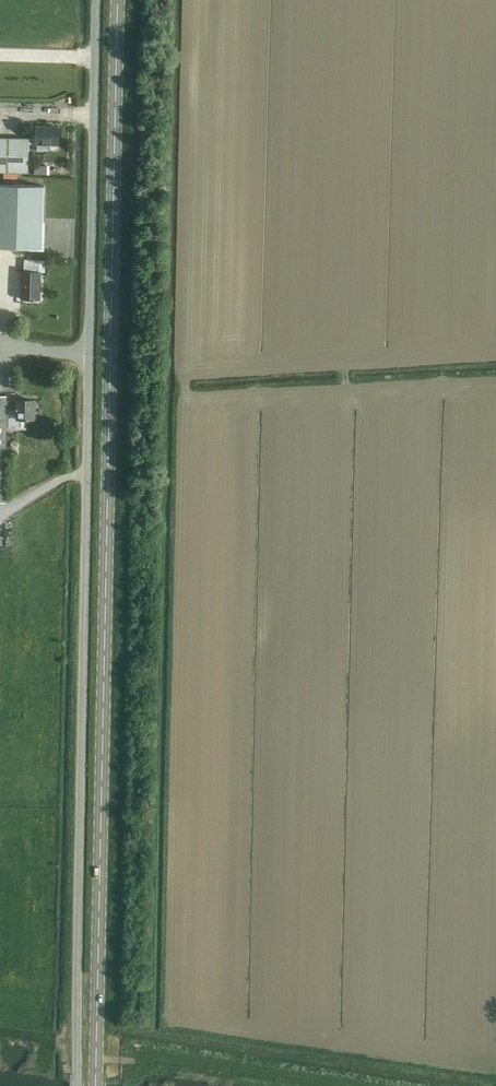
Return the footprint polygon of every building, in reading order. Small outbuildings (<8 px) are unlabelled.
[(29,172),(29,143),(36,144),(50,144),(50,147),(51,149),(56,149),(58,147),(58,144),(59,144),(59,126),(36,126),(30,126),(29,138),(27,138),(0,137),(0,171),(29,172)] [(35,166),(35,174),(45,174),(46,166),(35,166)] [(45,185),(0,184),(0,247),(43,248),(45,185)] [(23,271),(22,299),(33,299),(33,300),(34,300),(34,299),(39,299),(40,272),(39,272),(39,259),(25,259),(24,271),(23,271)] [(36,400),(7,399),(7,428),(18,428),(18,419),(36,419),(36,400)]
